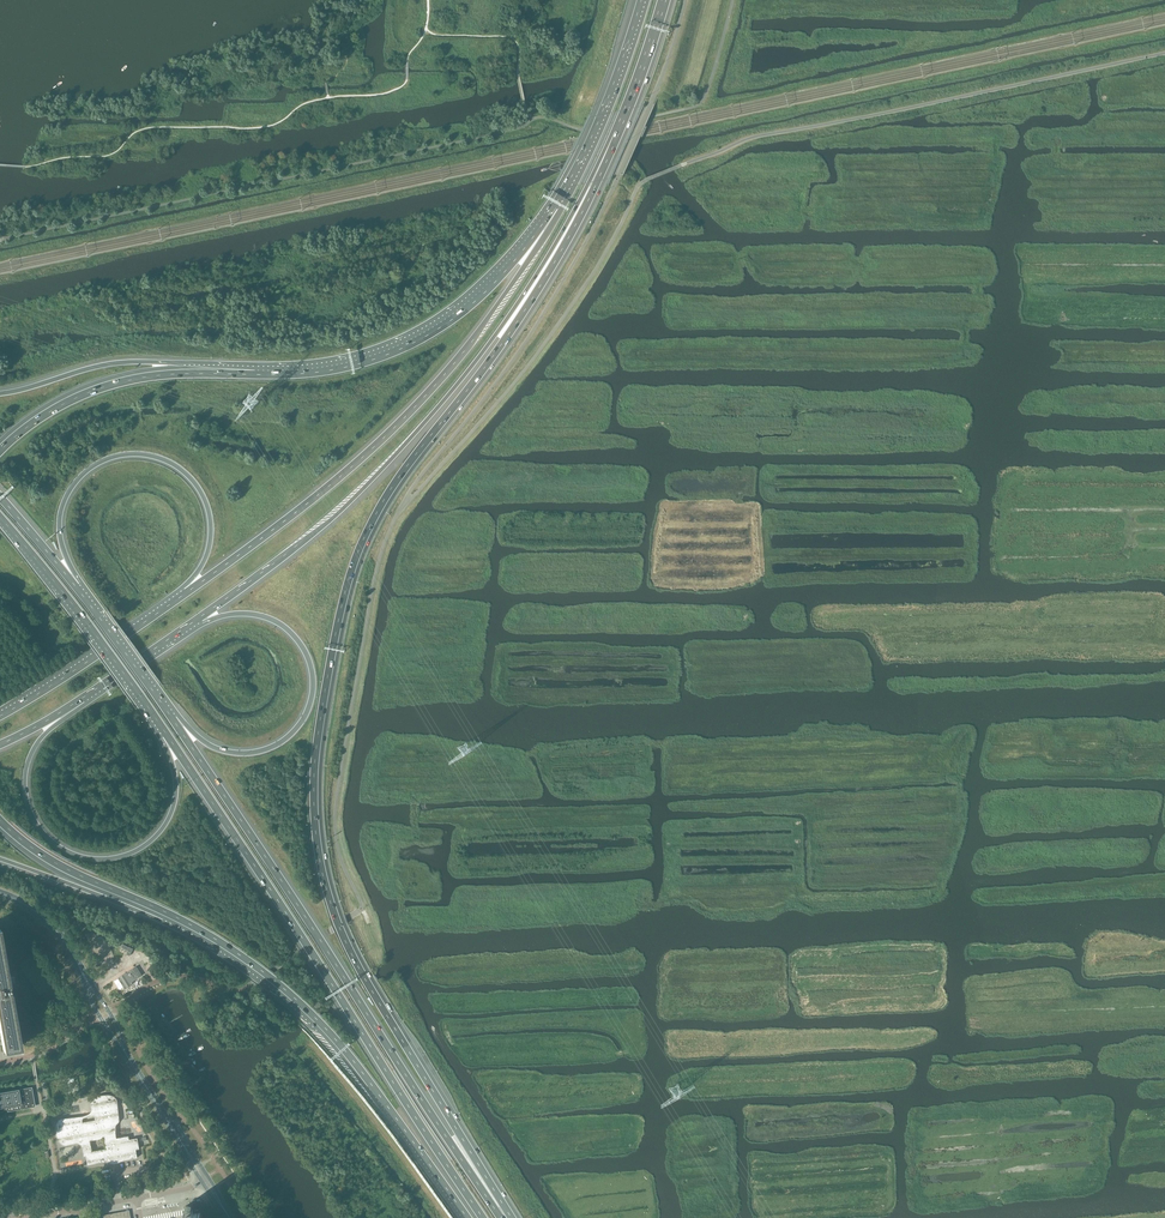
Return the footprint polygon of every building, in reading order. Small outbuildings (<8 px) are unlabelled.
[(3,1049),(20,1046),(0,938),(0,1033),(3,1049)] [(123,944),(121,947),(128,950),(126,954),(130,956),(131,952),(133,949),(130,947),(123,944)] [(133,969),(128,972),(118,978),(124,988),(125,988),(126,987),(127,988),(129,986),(131,985),(130,984),(132,984),(132,982),(133,982),(139,978),(133,969)] [(8,1112),(32,1107),(31,1103),(35,1102),(32,1087),(20,1089),(0,1093),(0,1108),(7,1107),(8,1112)] [(95,1120),(82,1122),(82,1117),(60,1121),(61,1127),(58,1128),(60,1141),(64,1140),(64,1143),(81,1140),(84,1156),(86,1155),(88,1165),(105,1162),(104,1158),(115,1156),(116,1161),(137,1157),(136,1149),(139,1149),(137,1138),(129,1139),(129,1136),(116,1138),(113,1121),(119,1120),(115,1099),(109,1100),(108,1097),(95,1099),(96,1103),(92,1103),(95,1120)] [(192,1200),(194,1211),(203,1210),(201,1199),(192,1200)] [(202,1212),(200,1212),(193,1213),(192,1205),(185,1206),(186,1210),(184,1210),(186,1217),(203,1217),(202,1212)]
